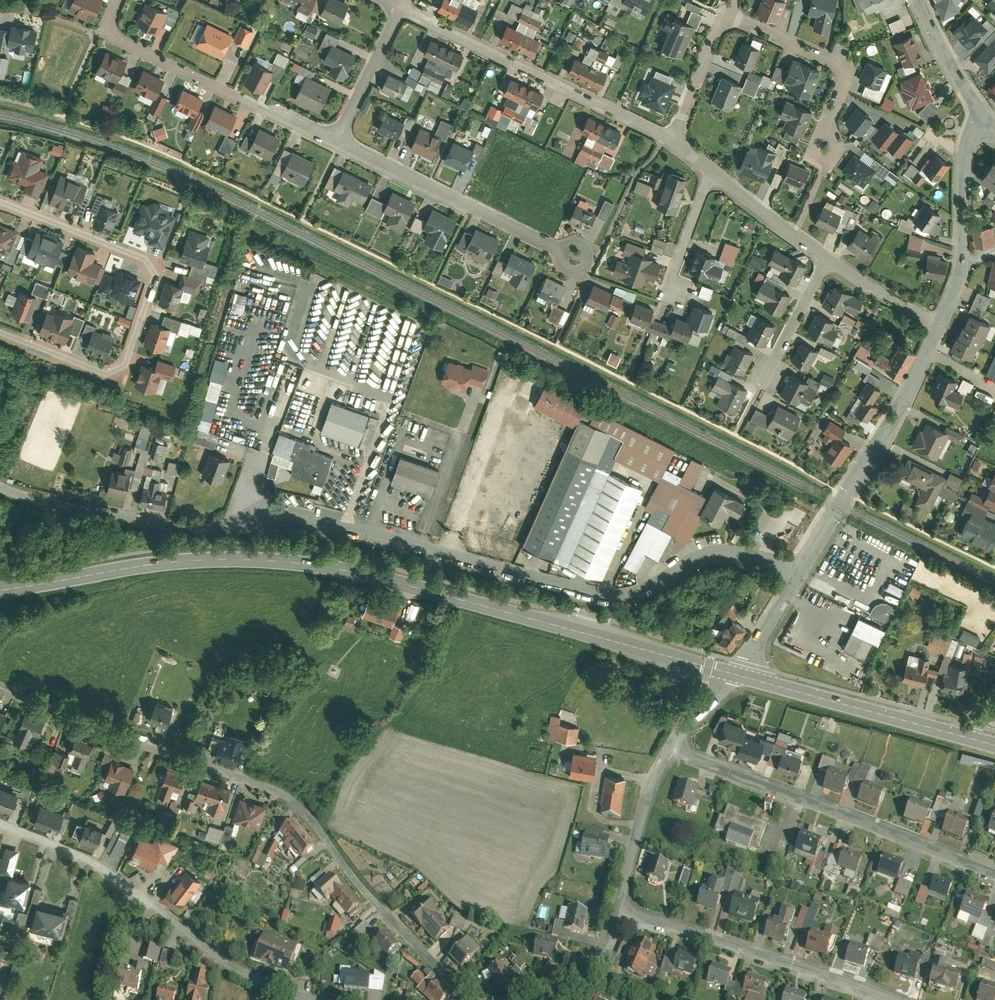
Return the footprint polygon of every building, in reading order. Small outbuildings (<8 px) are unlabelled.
[(74,1),(72,0),(69,0),(66,7),(70,9),(74,1)] [(69,12),(94,23),(104,0),(74,0),(74,1),(70,9),(69,12)] [(298,7),(297,10),(309,16),(315,4),(308,0),(284,0),(298,7)] [(339,0),(329,0),(321,16),(340,26),(350,6),(339,0)] [(439,11),(472,26),(479,11),(469,6),(463,3),(456,0),(444,0),(439,11)] [(622,1),(646,14),(652,0),(622,0),(622,1)] [(692,10),(700,13),(702,7),(686,0),(683,6),(687,8),(692,10)] [(756,14),(778,23),(787,2),(785,1),(782,0),(762,0),(756,14)] [(808,14),(817,16),(813,29),(830,33),(838,0),(812,0),(808,14)] [(867,10),(875,7),(876,10),(885,6),(883,3),(891,0),(863,0),(867,10)] [(936,2),(934,3),(942,20),(959,11),(959,10),(965,0),(966,0),(935,0),(936,2)] [(986,5),(994,12),(994,0),(991,0),(986,5)] [(147,3),(136,23),(141,26),(154,32),(157,34),(168,14),(147,3)] [(506,15),(519,20),(523,12),(524,9),(512,3),(506,15)] [(181,12),(170,6),(167,11),(179,16),(181,12)] [(524,9),(523,12),(533,17),(535,11),(525,7),(524,9)] [(689,18),(692,10),(687,8),(684,15),(689,18)] [(689,18),(687,22),(693,24),(699,27),(704,15),(700,13),(692,10),(689,18)] [(523,12),(519,20),(528,25),(538,29),(542,21),(533,17),(523,12)] [(687,22),(675,17),(674,19),(665,15),(661,27),(663,28),(669,30),(665,40),(661,50),(679,58),(693,24),(687,22)] [(968,17),(952,33),(960,42),(968,49),(984,34),(978,28),(968,17)] [(901,18),(889,23),(894,34),(906,29),(901,18)] [(208,23),(197,46),(222,58),(233,35),(208,23)] [(255,31),(241,24),(233,41),(247,48),(255,31)] [(538,29),(528,25),(524,33),(534,38),(538,29)] [(154,32),(141,26),(138,33),(150,39),(154,32)] [(307,29),(317,34),(318,30),(309,26),(307,29)] [(524,33),(508,26),(501,41),(534,56),(541,41),(534,38),(524,33)] [(13,34),(10,49),(33,53),(37,32),(14,28),(13,34)] [(665,40),(669,30),(663,28),(659,38),(665,40)] [(307,29),(306,29),(304,35),(314,39),(317,34),(307,29)] [(855,37),(850,29),(843,32),(847,41),(855,37)] [(13,34),(0,31),(0,51),(10,53),(10,49),(13,34)] [(328,53),(332,44),(337,46),(340,39),(327,33),(319,49),(328,53)] [(915,34),(894,43),(904,67),(913,63),(925,58),(915,34)] [(573,47),(585,53),(589,44),(590,42),(578,36),(573,47)] [(753,38),(750,45),(760,49),(763,42),(753,38)] [(975,60),(982,68),(989,74),(994,68),(994,39),(975,60)] [(431,40),(424,55),(425,55),(430,58),(441,63),(456,71),(464,56),(431,40)] [(743,42),(734,62),(751,69),(760,49),(750,45),(743,42)] [(337,46),(332,44),(328,53),(323,62),(332,66),(329,73),(345,81),(357,56),(337,46)] [(589,44),(585,53),(587,54),(596,58),(605,62),(609,53),(589,44)] [(609,53),(605,62),(612,65),(616,57),(609,53)] [(592,66),(596,58),(587,54),(583,62),(592,66)] [(616,57),(612,65),(619,68),(624,57),(618,54),(616,57)] [(103,55),(96,73),(97,73),(108,78),(115,81),(118,82),(119,81),(122,73),(126,65),(103,55)] [(426,66),(430,58),(425,55),(420,65),(425,67),(426,66)] [(4,80),(10,59),(0,56),(0,78),(4,80)] [(441,63),(430,58),(426,66),(436,71),(441,63)] [(583,62),(575,58),(568,73),(601,89),(608,73),(601,70),(592,66),(583,62)] [(605,62),(596,58),(592,66),(601,70),(605,62)] [(273,71),(255,62),(244,84),(263,93),(273,71)] [(292,68),(299,71),(302,65),(295,62),(292,68)] [(823,72),(797,62),(794,72),(778,65),(773,78),(777,80),(788,84),(787,88),(812,99),(823,72)] [(886,70),(868,62),(860,80),(869,84),(878,89),(886,71),(886,70)] [(916,70),(913,63),(904,67),(896,70),(899,77),(916,70)] [(302,65),(299,71),(307,75),(312,77),(315,71),(302,65)] [(419,78),(422,71),(415,68),(411,75),(419,78)] [(425,70),(423,75),(432,80),(434,81),(442,86),(445,81),(425,70)] [(761,83),(764,76),(763,76),(750,70),(748,78),(755,80),(761,83)] [(302,85),(307,75),(299,71),(294,82),(302,85)] [(892,74),(886,71),(878,89),(885,91),(892,74)] [(922,71),(900,81),(904,89),(902,91),(909,107),(912,106),(913,109),(927,102),(931,101),(934,99),(930,88),(932,87),(929,81),(927,82),(922,71)] [(143,72),(134,89),(141,93),(154,99),(158,93),(163,81),(143,72)] [(106,83),(108,78),(97,73),(95,78),(106,83)] [(133,78),(122,73),(119,81),(129,86),(133,78)] [(389,74),(382,89),(401,98),(403,94),(407,86),(408,83),(389,74)] [(761,83),(769,86),(773,78),(764,74),(763,76),(764,76),(761,83)] [(320,113),(332,87),(312,77),(307,75),(302,85),(295,101),(320,113)] [(432,80),(423,75),(419,81),(429,86),(432,80)] [(642,102),(664,112),(676,85),(671,83),(654,76),(653,76),(649,84),(646,83),(641,94),(645,95),(642,102)] [(743,85),(722,76),(711,100),(733,109),(743,85)] [(512,78),(504,95),(514,99),(527,106),(537,110),(545,94),(512,78)] [(749,94),(755,80),(748,78),(742,91),(749,94)] [(774,88),(777,80),(773,78),(769,86),(774,88)] [(761,83),(755,80),(749,94),(755,96),(761,83)] [(118,82),(115,81),(112,89),(125,95),(129,87),(118,82)] [(429,88),(418,82),(416,86),(427,91),(429,88)] [(441,86),(433,82),(429,89),(438,93),(441,86)] [(455,88),(447,84),(440,99),(448,102),(455,88)] [(881,101),(885,91),(878,89),(869,84),(864,94),(881,101)] [(413,90),(407,86),(403,94),(410,97),(413,90)] [(204,98),(183,88),(174,107),(192,116),(187,126),(196,130),(204,114),(198,110),(204,98)] [(152,105),(154,99),(141,93),(138,98),(152,105)] [(167,97),(158,93),(154,99),(152,105),(149,110),(158,115),(167,97)] [(887,96),(882,106),(891,111),(896,101),(887,96)] [(361,111),(367,113),(372,100),(366,97),(361,111)] [(527,106),(514,99),(510,107),(523,114),(527,106)] [(814,112),(786,100),(780,116),(787,118),(783,128),(786,129),(800,135),(804,137),(814,112)] [(927,102),(927,104),(918,114),(927,122),(939,109),(931,101),(927,102)] [(496,113),(499,106),(494,103),(490,110),(496,113)] [(112,105),(104,104),(103,115),(112,116),(112,105)] [(216,104),(205,124),(228,136),(239,116),(216,104)] [(860,134),(861,133),(870,122),(871,123),(874,120),(857,106),(844,122),(860,134)] [(526,115),(523,114),(510,107),(505,116),(522,124),(526,115)] [(406,122),(404,125),(411,128),(416,116),(410,113),(406,122)] [(387,114),(379,131),(398,139),(404,125),(406,122),(387,114)] [(527,115),(526,115),(522,124),(526,126),(523,132),(532,136),(539,121),(527,115)] [(622,131),(589,116),(581,133),(588,136),(597,140),(608,145),(614,148),(622,131)] [(442,119),(435,133),(447,139),(454,125),(442,119)] [(887,147),(899,132),(885,121),(879,129),(872,138),(874,139),(875,140),(885,147),(886,148),(887,147)] [(872,138),(879,129),(871,123),(870,122),(861,133),(872,142),(874,139),(872,138)] [(917,125),(909,135),(914,139),(918,142),(925,132),(917,125)] [(169,137),(164,126),(153,130),(157,141),(169,137)] [(422,126),(411,148),(433,159),(444,137),(435,133),(422,126)] [(800,135),(786,129),(783,137),(797,142),(800,135)] [(909,135),(901,129),(899,132),(887,147),(891,149),(898,155),(901,157),(914,139),(909,135)] [(280,138),(261,130),(255,141),(251,151),(270,160),(280,138)] [(237,141),(226,136),(218,152),(229,157),(237,141)] [(584,144),(593,148),(597,140),(588,136),(584,144)] [(251,151),(255,141),(247,137),(241,150),(249,154),(251,151)] [(604,154),(608,145),(597,140),(593,148),(604,154)] [(885,147),(875,140),(870,145),(880,153),(885,147)] [(777,152),(772,163),(778,166),(781,159),(786,146),(779,141),(776,147),(769,142),(767,148),(777,152)] [(55,143),(52,152),(62,156),(65,147),(55,143)] [(481,155),(485,147),(478,144),(474,152),(481,155)] [(593,148),(584,144),(576,161),(586,166),(586,165),(590,156),(601,161),(603,155),(604,154),(593,148)] [(452,145),(445,162),(466,171),(473,154),(452,145)] [(747,151),(739,170),(764,181),(772,163),(777,152),(767,148),(760,145),(756,154),(747,151)] [(898,155),(891,149),(886,156),(893,161),(898,155)] [(14,158),(6,177),(22,184),(22,183),(26,184),(23,192),(38,198),(49,173),(38,169),(42,158),(23,150),(18,160),(14,158)] [(316,162),(294,152),(283,174),(305,185),(316,162)] [(854,153),(842,170),(848,175),(847,177),(855,183),(857,181),(865,188),(875,174),(878,170),(871,165),(854,153)] [(939,181),(951,164),(936,153),(932,158),(929,157),(921,168),(928,173),(938,180),(939,181)] [(614,160),(603,155),(601,161),(599,164),(610,169),(614,160)] [(601,161),(590,156),(586,165),(597,170),(599,164),(601,161)] [(876,158),(871,165),(878,170),(875,174),(883,180),(890,169),(876,158)] [(786,173),(783,180),(790,183),(801,187),(802,187),(809,168),(791,161),(786,173)] [(981,179),(993,187),(994,189),(994,161),(981,179)] [(914,180),(919,172),(921,170),(911,163),(903,173),(913,180),(914,180)] [(326,185),(334,189),(344,169),(337,165),(326,185)] [(373,184),(344,169),(334,189),(341,192),(336,201),(349,207),(353,199),(363,203),(373,184)] [(786,173),(776,169),(769,185),(777,188),(781,179),(783,180),(786,173)] [(688,178),(669,172),(657,206),(676,212),(688,178)] [(925,178),(926,177),(919,172),(914,180),(920,184),(925,178)] [(659,175),(654,173),(650,185),(651,185),(655,186),(659,175)] [(938,180),(928,173),(926,177),(925,178),(935,185),(938,180)] [(50,202),(50,203),(77,214),(82,201),(88,186),(61,175),(57,186),(50,202)] [(648,196),(651,185),(650,185),(638,181),(634,191),(648,196)] [(801,187),(790,183),(789,187),(799,191),(801,187)] [(50,202),(57,186),(51,184),(44,200),(50,202)] [(417,203),(395,192),(388,205),(385,211),(391,214),(386,224),(402,232),(417,203)] [(116,201),(97,193),(93,203),(95,203),(92,212),(98,214),(93,226),(110,232),(118,211),(113,209),(116,201)] [(845,204),(849,196),(842,193),(839,201),(845,204)] [(990,205),(994,200),(988,194),(983,200),(990,205)] [(381,219),(385,211),(388,205),(373,197),(366,211),(381,219)] [(578,205),(587,209),(590,203),(581,198),(578,205)] [(606,219),(614,203),(606,199),(598,215),(606,219)] [(873,199),(868,206),(875,212),(881,204),(873,199)] [(824,206),(833,210),(836,204),(827,200),(824,206)] [(88,203),(82,201),(77,214),(82,216),(88,203)] [(176,214),(143,202),(133,229),(150,236),(148,242),(164,248),(176,214)] [(836,205),(834,210),(842,214),(840,217),(849,221),(850,219),(851,216),(858,219),(860,214),(859,213),(860,210),(856,208),(855,211),(852,210),(854,207),(846,203),(845,207),(847,208),(846,209),(836,205)] [(939,214),(924,203),(913,219),(912,220),(915,222),(933,235),(942,223),(936,219),(939,214)] [(577,204),(568,222),(588,232),(597,214),(587,209),(578,205),(577,204)] [(824,206),(816,223),(834,232),(840,217),(842,214),(834,210),(833,210),(824,206)] [(458,220),(433,208),(427,221),(424,229),(429,232),(424,242),(444,250),(458,220)] [(890,220),(881,213),(879,215),(888,222),(890,220)] [(424,229),(427,221),(416,216),(410,229),(421,234),(424,229)] [(904,230),(908,219),(902,217),(898,228),(904,230)] [(913,219),(909,217),(908,219),(904,230),(910,232),(912,233),(915,222),(912,220),(913,219)] [(850,220),(847,227),(853,230),(856,223),(850,220)] [(747,221),(744,228),(753,233),(756,226),(747,221)] [(0,224),(0,252),(9,255),(10,256),(14,246),(20,232),(0,224)] [(637,226),(635,231),(644,234),(645,229),(637,226)] [(993,226),(973,229),(974,239),(970,239),(971,247),(976,246),(976,248),(994,245),(994,237),(994,233),(993,226)] [(500,239),(476,228),(473,234),(466,250),(474,253),(472,257),(486,263),(487,260),(489,261),(500,239)] [(666,228),(658,229),(659,237),(666,237),(666,228)] [(190,229),(180,259),(194,264),(203,267),(204,265),(211,246),(206,244),(209,236),(190,229)] [(859,229),(846,245),(865,259),(878,243),(859,229)] [(466,250),(473,234),(465,230),(457,247),(465,251),(466,250)] [(64,244),(37,232),(34,241),(29,252),(27,256),(54,268),(64,244)] [(909,249),(921,251),(924,238),(912,233),(910,232),(907,249),(909,249)] [(668,241),(657,237),(651,250),(662,254),(668,241)] [(29,252),(34,241),(28,238),(23,250),(29,252)] [(647,248),(627,241),(623,253),(631,256),(628,264),(617,260),(612,275),(642,286),(646,276),(655,279),(661,263),(644,257),(647,248)] [(740,247),(726,242),(720,259),(734,264),(740,247)] [(77,245),(66,272),(73,275),(82,279),(94,284),(102,265),(92,261),(95,253),(77,245)] [(21,249),(14,246),(10,256),(9,255),(6,261),(15,264),(21,249)] [(806,265),(775,249),(768,263),(783,271),(780,276),(788,280),(796,284),(806,265)] [(909,249),(908,257),(920,259),(921,251),(909,249)] [(717,259),(697,251),(690,271),(709,278),(710,277),(713,269),(715,264),(717,259)] [(536,264),(514,252),(507,264),(504,270),(514,275),(510,282),(523,289),(536,264)] [(759,268),(764,258),(754,253),(749,263),(759,268)] [(928,256),(925,277),(945,280),(948,260),(941,259),(942,256),(932,254),(932,257),(928,256)] [(726,263),(717,259),(715,264),(724,268),(726,263)] [(504,270),(507,264),(499,260),(493,272),(501,276),(504,270)] [(13,266),(4,262),(2,267),(11,271),(13,266)] [(203,267),(194,264),(190,275),(203,280),(206,281),(211,267),(204,265),(203,267)] [(722,272),(719,281),(725,284),(730,270),(724,268),(722,272)] [(722,272),(713,269),(710,277),(719,281),(722,272)] [(139,279),(118,270),(114,280),(104,276),(98,290),(130,302),(139,279)] [(765,281),(767,276),(759,272),(756,279),(764,283),(765,281)] [(197,295),(203,280),(190,275),(184,273),(179,286),(167,281),(159,304),(165,306),(166,310),(174,312),(175,309),(178,310),(181,300),(185,291),(191,293),(197,295)] [(82,279),(73,275),(70,281),(80,285),(82,279)] [(442,275),(438,282),(444,285),(448,278),(442,275)] [(767,276),(765,281),(783,290),(786,285),(777,281),(767,276)] [(788,280),(780,276),(777,281),(786,285),(788,280)] [(567,287),(547,277),(546,280),(544,279),(538,292),(539,292),(538,294),(539,295),(549,300),(553,302),(552,304),(555,305),(557,306),(567,287)] [(37,281),(32,293),(48,299),(52,287),(37,281)] [(765,303),(763,307),(780,315),(791,294),(783,290),(765,281),(764,283),(756,298),(765,303)] [(822,304),(840,314),(843,308),(858,316),(866,301),(835,285),(832,292),(829,290),(822,304)] [(593,286),(585,304),(596,309),(605,313),(614,295),(593,286)] [(617,286),(613,294),(634,303),(637,295),(617,286)] [(703,286),(699,297),(710,301),(715,290),(703,286)] [(499,292),(489,287),(485,296),(495,300),(499,292)] [(40,298),(20,290),(18,296),(14,307),(11,314),(30,321),(40,298)] [(191,293),(185,291),(181,300),(187,302),(191,293)] [(14,307),(18,296),(8,292),(4,303),(14,307)] [(234,310),(244,312),(245,302),(247,302),(247,294),(236,293),(234,310)] [(971,316),(981,320),(991,298),(978,293),(968,314),(971,316)] [(549,300),(539,295),(537,300),(546,305),(549,300)] [(133,319),(138,306),(131,304),(127,316),(133,319)] [(593,314),(596,309),(585,304),(583,309),(593,314)] [(655,310),(637,304),(631,321),(647,327),(648,327),(651,320),(655,310)] [(557,306),(555,305),(548,319),(559,324),(566,311),(557,306)] [(883,311),(877,305),(872,309),(877,316),(883,311)] [(695,325),(694,327),(706,331),(713,313),(693,306),(687,322),(695,325)] [(45,315),(38,333),(66,344),(70,333),(73,325),(70,324),(73,317),(54,310),(52,317),(45,315)] [(567,310),(561,323),(564,325),(570,312),(567,310)] [(616,329),(621,318),(613,314),(607,325),(616,329)] [(747,324),(751,327),(757,317),(752,314),(747,324)] [(833,322),(817,314),(807,333),(831,345),(832,343),(836,336),(837,335),(829,330),(833,322)] [(839,326),(851,331),(856,319),(844,314),(839,326)] [(130,327),(133,320),(120,315),(118,323),(130,327)] [(74,316),(73,317),(70,324),(73,325),(70,333),(79,336),(85,320),(74,316)] [(166,316),(163,326),(177,331),(179,332),(182,321),(166,316)] [(971,316),(965,327),(980,334),(982,335),(988,323),(981,320),(971,316)] [(749,337),(765,346),(776,327),(757,317),(751,327),(746,336),(749,337)] [(671,336),(676,338),(689,342),(689,341),(692,334),(694,327),(695,325),(687,322),(677,318),(673,328),(671,336)] [(868,323),(858,318),(855,325),(865,330),(868,323)] [(651,320),(648,327),(647,327),(646,330),(651,332),(658,334),(675,341),(676,338),(671,336),(673,328),(651,320)] [(192,325),(182,321),(179,332),(178,333),(188,337),(189,333),(192,325)] [(81,338),(89,341),(93,330),(95,331),(97,326),(87,322),(81,338)] [(163,326),(152,322),(144,345),(162,352),(163,349),(170,351),(177,331),(163,326)] [(192,325),(189,333),(200,336),(200,334),(199,333),(201,328),(192,325)] [(963,327),(958,339),(972,345),(975,346),(980,334),(965,327),(963,327)] [(734,337),(737,331),(731,328),(728,334),(734,337)] [(89,341),(85,350),(106,358),(114,338),(95,331),(93,330),(89,341)] [(745,344),(749,337),(746,336),(737,331),(734,337),(733,338),(745,344)] [(658,334),(651,332),(647,345),(653,347),(658,334)] [(576,336),(570,333),(565,342),(571,346),(576,336)] [(700,338),(692,334),(689,341),(698,344),(700,338)] [(843,339),(836,336),(832,343),(839,347),(843,339)] [(742,349),(745,344),(733,338),(730,343),(734,345),(742,349)] [(956,338),(951,349),(955,351),(967,356),(972,345),(958,339),(956,338)] [(818,351),(802,343),(793,361),(796,363),(795,365),(804,370),(805,368),(811,371),(821,353),(818,351)] [(755,356),(742,349),(734,345),(730,353),(732,354),(731,355),(729,354),(725,361),(728,362),(726,366),(744,376),(755,356)] [(875,363),(902,380),(917,355),(901,345),(891,360),(881,354),(875,363)] [(821,346),(818,351),(821,353),(832,359),(835,353),(821,346)] [(967,356),(955,351),(952,358),(964,363),(967,356)] [(607,361),(616,366),(622,357),(613,352),(607,361)] [(858,360),(872,368),(875,363),(860,353),(856,358),(858,360)] [(986,375),(994,379),(994,355),(986,375)] [(446,370),(441,383),(465,392),(469,382),(484,388),(490,371),(473,364),(472,368),(454,361),(455,358),(448,356),(446,361),(449,362),(446,370)] [(156,369),(142,364),(135,386),(155,393),(161,375),(173,379),(177,366),(159,360),(156,369)] [(704,360),(697,374),(703,377),(710,363),(704,360)] [(868,372),(869,372),(872,368),(858,360),(854,366),(867,374),(868,372)] [(721,371),(719,377),(731,382),(734,376),(712,365),(711,366),(721,371)] [(719,377),(721,371),(711,366),(708,373),(718,378),(719,377)] [(211,377),(224,381),(227,371),(215,367),(211,377)] [(868,382),(876,388),(881,380),(869,372),(868,372),(867,374),(863,380),(868,382)] [(955,380),(940,373),(930,395),(959,408),(965,396),(951,390),(955,380)] [(837,379),(826,374),(821,382),(832,388),(837,379)] [(809,384),(791,375),(781,394),(799,404),(800,401),(809,406),(815,394),(806,390),(809,384)] [(731,382),(719,377),(718,378),(712,390),(722,394),(720,398),(717,404),(736,413),(747,390),(731,382)] [(963,379),(958,390),(969,395),(974,384),(963,379)] [(217,402),(223,383),(211,380),(205,398),(217,402)] [(544,382),(532,404),(574,427),(586,404),(544,382)] [(864,399),(872,404),(880,390),(876,388),(868,382),(859,396),(860,397),(864,399)] [(513,393),(528,400),(532,390),(517,383),(513,393)] [(722,394),(712,390),(711,393),(720,398),(722,394)] [(851,411),(855,413),(864,399),(860,397),(851,411)] [(864,399),(855,413),(864,419),(869,422),(878,408),(872,404),(864,399)] [(358,411),(332,402),(321,433),(360,447),(371,416),(358,411)] [(800,417),(777,406),(775,410),(771,418),(766,428),(789,440),(800,417)] [(358,411),(371,416),(360,447),(367,449),(380,414),(360,407),(358,411)] [(666,468),(675,450),(597,410),(590,424),(625,439),(616,459),(659,481),(660,481),(662,476),(666,468)] [(766,428),(771,418),(775,410),(767,415),(756,410),(750,422),(757,425),(766,429),(766,428)] [(855,413),(851,411),(846,418),(859,426),(864,419),(855,413)] [(130,429),(134,417),(120,412),(116,425),(130,429)] [(590,424),(581,420),(525,546),(568,566),(610,473),(616,459),(625,439),(590,424)] [(753,434),(757,425),(750,422),(746,430),(753,434)] [(823,454),(838,465),(851,446),(842,439),(846,433),(830,422),(823,433),(826,435),(822,440),(830,445),(823,454)] [(912,447),(937,459),(950,433),(927,422),(923,431),(921,429),(912,447)] [(249,429),(242,427),(239,436),(246,439),(249,429)] [(954,428),(949,438),(960,443),(965,434),(954,428)] [(173,431),(166,429),(164,435),(170,437),(173,431)] [(149,433),(140,431),(137,438),(143,440),(143,438),(147,439),(149,433)] [(275,454),(289,459),(296,439),(280,433),(273,453),(275,454)] [(212,447),(215,440),(196,434),(193,441),(212,447)] [(158,443),(154,442),(150,457),(154,458),(158,443)] [(294,470),(292,475),(323,486),(334,458),(315,451),(316,446),(304,442),(297,462),(294,470)] [(169,446),(158,443),(154,458),(153,464),(163,467),(169,446)] [(133,449),(122,446),(120,453),(115,451),(112,459),(129,464),(133,450),(133,449)] [(142,472),(149,450),(138,447),(138,448),(137,451),(140,452),(134,470),(142,472)] [(171,454),(167,473),(179,476),(183,457),(171,454)] [(218,482),(227,460),(213,454),(212,457),(209,456),(203,469),(206,470),(204,476),(218,482)] [(294,470),(297,462),(289,459),(275,454),(272,462),(279,464),(294,470)] [(440,470),(401,456),(391,482),(431,496),(440,470)] [(679,483),(691,489),(704,464),(691,458),(682,476),(679,483)] [(946,478),(907,459),(898,475),(923,488),(916,503),(930,511),(938,494),(944,483),(946,478)] [(279,464),(272,462),(268,477),(275,478),(279,464)] [(146,479),(160,482),(163,470),(145,466),(144,473),(147,474),(146,479)] [(662,476),(678,484),(679,483),(682,476),(666,468),(662,476)] [(111,472),(106,495),(126,499),(131,476),(127,475),(127,473),(117,471),(117,473),(111,472)] [(946,478),(944,483),(957,489),(962,478),(949,472),(946,478)] [(644,488),(610,473),(568,566),(594,577),(603,579),(644,488)] [(990,487),(994,479),(986,475),(983,483),(990,487)] [(678,484),(662,476),(660,481),(659,481),(645,508),(653,511),(656,504),(671,512),(662,529),(672,534),(675,535),(673,538),(683,543),(685,540),(689,542),(702,516),(700,515),(709,498),(699,493),(699,492),(695,489),(694,491),(691,489),(679,483),(678,484)] [(79,479),(78,485),(92,488),(94,483),(79,479)] [(145,479),(140,505),(164,510),(170,484),(160,482),(146,479),(145,479)] [(957,489),(944,483),(938,494),(951,501),(957,489)] [(709,498),(700,515),(702,516),(722,526),(729,511),(739,516),(746,503),(715,487),(709,498)] [(990,488),(985,497),(990,499),(988,504),(994,507),(994,490),(990,488)] [(973,491),(968,501),(985,509),(988,504),(990,499),(985,497),(973,491)] [(537,513),(542,501),(526,494),(521,506),(537,513)] [(971,515),(980,519),(985,509),(968,501),(963,511),(971,515)] [(904,503),(901,511),(911,516),(915,508),(904,503)] [(653,511),(648,521),(662,529),(671,512),(656,504),(653,511)] [(961,535),(991,549),(994,541),(994,526),(980,519),(971,515),(961,535)] [(659,560),(672,534),(662,529),(648,521),(625,566),(637,573),(647,554),(659,560)] [(469,547),(484,547),(484,536),(470,535),(469,547)] [(949,576),(941,593),(950,598),(958,581),(949,576)] [(922,591),(913,587),(910,594),(919,598),(922,591)] [(370,597),(363,616),(393,626),(393,624),(399,607),(370,597)] [(936,602),(930,605),(933,611),(940,608),(936,602)] [(411,603),(405,618),(413,621),(419,606),(411,603)] [(870,616),(885,623),(893,606),(888,603),(888,605),(883,603),(879,605),(875,606),(872,610),(870,616)] [(862,612),(860,618),(886,630),(889,625),(885,623),(870,616),(862,612)] [(345,623),(353,626),(356,617),(348,614),(345,623)] [(886,630),(860,618),(853,633),(875,643),(879,645),(886,630)] [(735,652),(748,632),(730,620),(719,637),(717,636),(714,641),(721,646),(723,644),(735,652)] [(406,629),(393,624),(393,626),(388,636),(401,641),(406,629)] [(959,638),(976,647),(981,637),(964,629),(959,638)] [(866,661),(875,643),(853,633),(844,651),(866,661)] [(945,638),(939,636),(937,642),(943,644),(945,638)] [(959,641),(952,638),(945,655),(953,657),(959,641)] [(974,655),(965,653),(963,662),(972,664),(972,663),(974,655)] [(918,667),(921,657),(910,654),(907,664),(918,667)] [(974,655),(972,663),(985,666),(987,659),(974,655)] [(939,671),(949,673),(952,658),(945,656),(939,671)] [(907,664),(902,681),(924,687),(927,675),(928,670),(927,670),(930,659),(921,657),(918,667),(907,664)] [(944,675),(941,689),(963,695),(970,669),(951,664),(949,673),(948,676),(944,675)] [(929,668),(928,670),(927,675),(937,677),(939,670),(929,668)] [(174,709),(155,702),(149,720),(168,726),(174,709)] [(47,721),(25,711),(19,726),(20,727),(14,741),(28,748),(34,733),(41,736),(47,721)] [(556,740),(560,723),(562,716),(553,714),(547,738),(556,740)] [(717,742),(739,749),(744,736),(747,727),(725,719),(717,742)] [(575,727),(560,723),(556,740),(571,743),(575,727)] [(791,735),(779,731),(775,743),(787,747),(791,735)] [(237,764),(246,739),(229,733),(227,740),(221,738),(221,739),(217,750),(215,756),(237,764)] [(96,742),(75,734),(69,750),(77,754),(87,757),(90,758),(96,742)] [(217,750),(221,739),(212,736),(208,747),(217,750)] [(757,763),(758,761),(764,746),(765,743),(744,736),(739,749),(737,755),(757,763)] [(758,761),(768,764),(773,750),(773,749),(764,746),(758,761)] [(787,747),(785,752),(783,751),(782,754),(777,768),(776,770),(795,777),(802,758),(801,758),(803,753),(787,747)] [(109,767),(112,758),(114,758),(116,752),(107,749),(101,765),(109,767)] [(65,754),(55,750),(50,762),(58,764),(61,766),(65,754)] [(768,764),(777,768),(782,754),(773,750),(768,764)] [(598,756),(573,752),(569,777),(594,781),(598,756)] [(962,753),(960,761),(972,765),(974,759),(993,764),(994,762),(962,753)] [(87,757),(77,754),(73,765),(83,768),(87,757)] [(831,767),(833,768),(835,762),(836,761),(823,757),(818,770),(829,773),(831,767)] [(130,785),(135,769),(121,764),(122,761),(114,758),(112,758),(109,767),(105,779),(111,781),(109,786),(123,791),(126,783),(130,785)] [(53,777),(58,764),(50,762),(45,774),(53,777)] [(843,794),(849,777),(852,768),(835,762),(833,768),(831,767),(829,773),(824,787),(843,794)] [(854,784),(862,787),(865,781),(866,781),(871,766),(862,763),(859,771),(855,780),(854,784)] [(81,774),(83,768),(73,765),(71,770),(81,774)] [(871,766),(866,781),(872,783),(877,768),(871,766)] [(855,780),(859,771),(852,768),(849,777),(855,780)] [(186,776),(168,769),(158,795),(169,799),(172,788),(180,791),(186,776)] [(625,779),(605,777),(603,796),(598,795),(597,802),(603,802),(601,814),(621,816),(625,779)] [(197,794),(195,800),(209,805),(207,810),(222,815),(231,790),(202,780),(197,794)] [(697,786),(678,781),(673,801),(687,805),(691,806),(693,799),(697,786)] [(862,787),(858,800),(879,807),(886,788),(872,783),(866,781),(865,781),(862,787)] [(34,785),(25,782),(20,794),(29,797),(34,785)] [(0,786),(0,806),(11,810),(19,791),(1,784),(0,786)] [(722,788),(710,784),(709,791),(719,794),(722,788)] [(106,798),(102,790),(97,793),(101,801),(106,798)] [(195,800),(197,794),(189,791),(184,807),(192,809),(195,800)] [(267,807),(240,798),(232,822),(246,826),(257,830),(260,831),(267,807)] [(912,799),(905,817),(925,825),(934,803),(923,798),(922,802),(912,799)] [(942,803),(941,804),(947,806),(950,800),(944,798),(942,803)] [(699,800),(693,799),(691,806),(687,805),(685,809),(695,812),(699,800)] [(170,807),(175,809),(178,802),(173,800),(170,807)] [(942,803),(936,801),(932,811),(937,814),(941,804),(942,803)] [(978,806),(974,816),(981,819),(985,807),(987,804),(980,802),(978,806)] [(64,813),(41,803),(34,821),(57,831),(59,827),(64,813)] [(774,806),(768,803),(765,809),(772,812),(774,806)] [(728,832),(725,840),(748,848),(751,842),(758,845),(767,822),(753,817),(753,819),(737,813),(739,808),(728,804),(724,815),(720,814),(714,828),(728,832)] [(947,806),(941,804),(937,814),(944,817),(948,807),(947,806)] [(950,812),(942,831),(963,840),(971,820),(950,812)] [(59,827),(64,829),(69,816),(64,814),(59,827)] [(104,830),(113,834),(116,828),(119,820),(110,816),(104,830)] [(314,844),(293,819),(279,831),(287,841),(282,845),(287,851),(292,847),(300,856),(314,844)] [(81,836),(86,824),(77,821),(73,833),(81,836)] [(113,834),(106,848),(111,850),(109,853),(117,857),(132,826),(124,822),(120,831),(116,828),(113,834)] [(81,836),(80,839),(97,845),(102,831),(96,828),(96,826),(88,823),(87,825),(86,824),(81,836)] [(228,846),(234,828),(225,825),(224,830),(220,843),(228,846)] [(206,840),(219,846),(220,843),(224,830),(210,826),(208,833),(206,840)] [(257,830),(246,826),(244,831),(256,835),(257,830)] [(585,832),(581,855),(609,859),(611,847),(609,846),(610,836),(603,835),(604,828),(587,826),(586,832),(585,832)] [(206,840),(208,833),(200,830),(197,837),(206,840)] [(814,856),(816,856),(818,851),(823,838),(803,830),(794,854),(813,861),(814,856)] [(141,834),(130,856),(154,868),(159,858),(169,862),(178,843),(157,832),(153,840),(141,834)] [(279,843),(273,839),(265,855),(271,858),(279,843)] [(228,846),(220,843),(219,846),(218,849),(226,851),(228,846)] [(7,844),(1,867),(14,871),(20,847),(7,844)] [(842,852),(837,865),(841,866),(847,869),(844,876),(854,880),(863,855),(844,848),(842,852)] [(837,865),(842,852),(834,849),(831,856),(826,871),(837,876),(841,866),(837,865)] [(269,862),(271,858),(265,855),(258,851),(252,861),(263,867),(266,861),(269,862)] [(826,871),(831,856),(818,851),(816,856),(812,866),(826,871)] [(885,854),(878,871),(897,879),(904,861),(885,854)] [(308,861),(303,856),(294,864),(298,869),(308,861)] [(667,864),(652,858),(644,879),(660,884),(667,864)] [(299,870),(298,869),(294,864),(290,868),(294,874),(299,870)] [(215,869),(208,865),(205,872),(212,876),(215,869)] [(171,885),(162,896),(177,908),(184,899),(186,901),(202,880),(186,867),(172,886),(171,885)] [(692,870),(684,867),(678,884),(686,887),(692,870)] [(733,874),(735,869),(727,867),(722,879),(726,880),(723,888),(728,890),(733,874)] [(314,876),(318,881),(325,874),(321,869),(314,876)] [(9,872),(8,875),(5,874),(0,895),(0,899),(24,905),(25,901),(27,901),(33,878),(9,872)] [(326,897),(330,893),(342,883),(333,873),(317,887),(326,897)] [(737,891),(741,877),(733,874),(728,890),(736,893),(737,891)] [(930,888),(928,894),(944,901),(953,881),(936,874),(930,888)] [(702,887),(697,903),(717,909),(723,888),(726,880),(722,879),(713,876),(709,889),(702,887)] [(911,881),(901,877),(895,892),(905,896),(911,881)] [(306,881),(297,878),(293,890),(303,893),(306,881)] [(427,880),(420,887),(423,889),(430,883),(427,880)] [(360,901),(343,882),(342,883),(330,893),(350,916),(358,908),(355,905),(360,901)] [(35,885),(33,896),(39,898),(42,886),(35,885)] [(862,889),(850,885),(845,897),(858,902),(862,889)] [(930,888),(921,885),(915,901),(924,904),(928,894),(930,888)] [(190,897),(194,901),(204,890),(200,886),(190,897)] [(736,893),(729,912),(752,921),(760,899),(750,896),(737,891),(736,893)] [(752,891),(750,896),(760,899),(761,893),(752,891)] [(817,891),(814,899),(821,902),(824,894),(817,891)] [(979,919),(981,919),(982,915),(988,900),(968,892),(960,911),(970,915),(979,919)] [(70,895),(67,908),(70,909),(74,910),(78,897),(70,895)] [(233,905),(235,898),(228,895),(226,902),(233,905)] [(425,896),(409,912),(436,941),(450,928),(434,911),(436,908),(425,896)] [(238,909),(243,899),(237,897),(233,906),(238,909)] [(300,899),(292,897),(291,904),(299,906),(300,899)] [(677,898),(669,900),(671,908),(678,906),(677,898)] [(67,908),(37,899),(30,922),(39,925),(38,928),(52,933),(54,929),(63,932),(70,909),(67,908)] [(811,903),(809,908),(802,929),(810,932),(819,906),(811,903)] [(565,929),(582,932),(587,908),(571,904),(565,929)] [(903,909),(889,904),(887,909),(901,914),(903,909)] [(769,915),(762,935),(784,942),(791,924),(791,923),(790,922),(793,916),(795,909),(783,905),(779,918),(769,915)] [(802,905),(797,918),(794,926),(802,929),(809,908),(802,905)] [(28,909),(20,906),(16,920),(24,923),(28,909)] [(291,912),(285,910),(280,923),(287,925),(291,912)] [(968,922),(970,915),(960,911),(957,919),(967,923),(968,922)] [(454,915),(449,925),(456,928),(462,930),(467,919),(454,915)] [(977,925),(979,919),(970,915),(968,922),(977,925)] [(983,941),(991,921),(992,919),(982,915),(981,919),(979,919),(977,925),(972,937),(983,941)] [(340,919),(332,917),(330,924),(328,932),(337,934),(340,919)] [(544,927),(547,919),(540,917),(537,924),(544,927)] [(372,929),(364,919),(354,927),(363,937),(372,929)] [(475,920),(472,926),(480,929),(483,923),(475,920)] [(994,930),(994,923),(991,921),(983,941),(982,943),(989,946),(994,931),(994,930)] [(826,925),(824,933),(833,935),(837,937),(839,929),(826,925)] [(806,948),(827,955),(829,948),(833,935),(824,933),(812,929),(811,935),(809,942),(806,948)] [(399,947),(386,933),(373,945),(386,960),(399,947)] [(269,937),(265,936),(262,944),(257,942),(253,953),(258,955),(256,959),(275,966),(273,971),(288,977),(295,960),(298,962),(303,950),(275,939),(276,936),(271,934),(269,937)] [(559,939),(536,934),(534,942),(536,943),(534,954),(555,959),(559,939)] [(885,939),(871,934),(866,946),(870,948),(870,950),(879,953),(885,939)] [(471,935),(449,955),(461,968),(483,948),(471,935)] [(837,937),(833,935),(829,948),(835,949),(838,937),(837,937)] [(654,945),(636,937),(624,963),(627,965),(626,969),(640,976),(642,971),(651,952),(654,945)] [(864,967),(870,950),(870,948),(866,946),(851,942),(844,960),(864,967)] [(163,952),(147,946),(142,961),(158,966),(159,967),(160,966),(163,953),(163,952)] [(60,960),(63,951),(56,949),(54,958),(60,960)] [(676,960),(673,967),(691,973),(698,955),(679,949),(676,960)] [(931,963),(935,964),(937,958),(944,960),(946,953),(935,949),(931,963)] [(661,956),(651,952),(642,971),(653,976),(661,956)] [(922,952),(920,960),(918,965),(928,968),(931,955),(922,952)] [(170,955),(163,953),(160,966),(167,968),(170,955)] [(513,959),(521,967),(527,962),(518,954),(513,959)] [(894,970),(894,972),(914,979),(918,965),(920,960),(899,955),(894,970)] [(673,967),(676,960),(665,956),(661,968),(671,972),(673,967)] [(935,964),(930,982),(935,984),(935,985),(950,989),(950,988),(956,990),(962,973),(945,968),(947,961),(944,960),(937,958),(935,964)] [(982,958),(980,965),(994,970),(994,969),(994,962),(982,958)] [(733,967),(713,961),(706,979),(727,986),(729,978),(733,967)] [(494,967),(488,970),(489,971),(492,979),(495,987),(510,980),(503,963),(499,965),(498,962),(493,964),(494,967)] [(121,969),(116,986),(129,989),(127,994),(137,996),(144,968),(134,966),(132,972),(121,969)] [(423,974),(428,979),(430,977),(433,980),(436,977),(428,969),(423,974)] [(345,989),(344,994),(368,996),(369,994),(370,979),(370,976),(351,975),(351,971),(341,970),(339,988),(345,989)] [(421,971),(412,980),(420,988),(417,991),(426,999),(447,999),(448,999),(435,986),(436,984),(433,980),(430,977),(428,979),(423,974),(421,971)] [(492,979),(489,971),(482,974),(485,982),(492,979)] [(769,978),(749,971),(745,983),(743,989),(748,991),(763,995),(769,978)] [(190,986),(187,999),(207,999),(209,990),(206,989),(209,976),(195,973),(192,986),(190,986)] [(370,979),(369,994),(382,995),(385,979),(375,973),(374,979),(370,979)] [(737,981),(729,978),(727,986),(725,991),(733,993),(737,981)] [(745,983),(737,981),(733,993),(740,996),(743,989),(745,983)] [(982,999),(994,999),(994,985),(983,982),(980,989),(979,988),(977,995),(979,995),(978,999),(982,999)] [(787,986),(782,999),(807,999),(805,999),(807,992),(787,986)] [(161,987),(158,999),(176,999),(178,991),(161,987)] [(748,991),(745,998),(751,999),(764,999),(765,996),(763,995),(748,991)]
